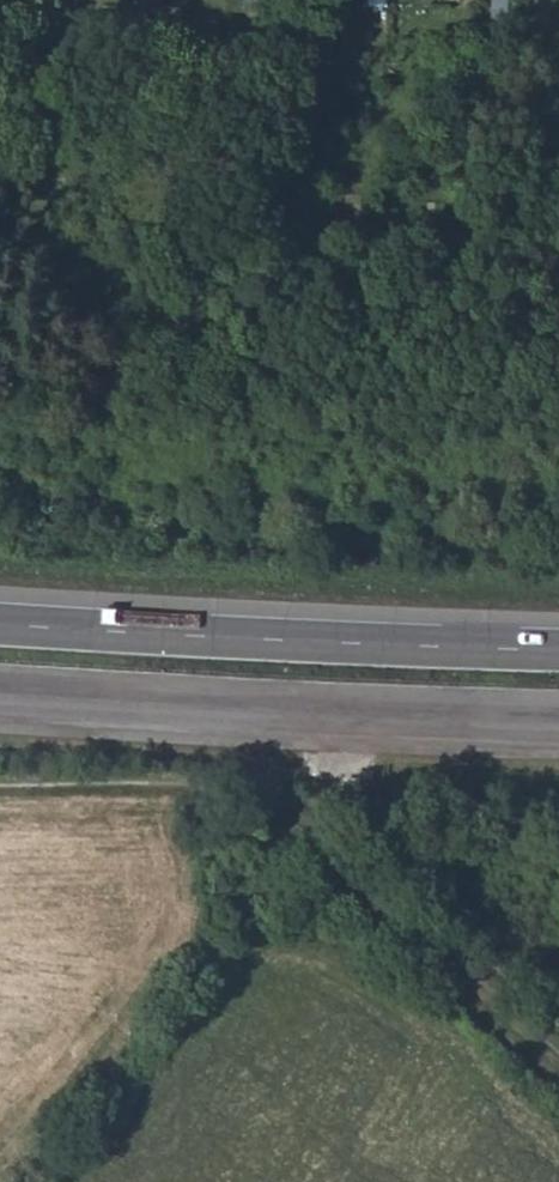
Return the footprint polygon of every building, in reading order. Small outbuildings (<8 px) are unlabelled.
[(508,20),(508,0),(491,0),(490,20),(508,20)]
